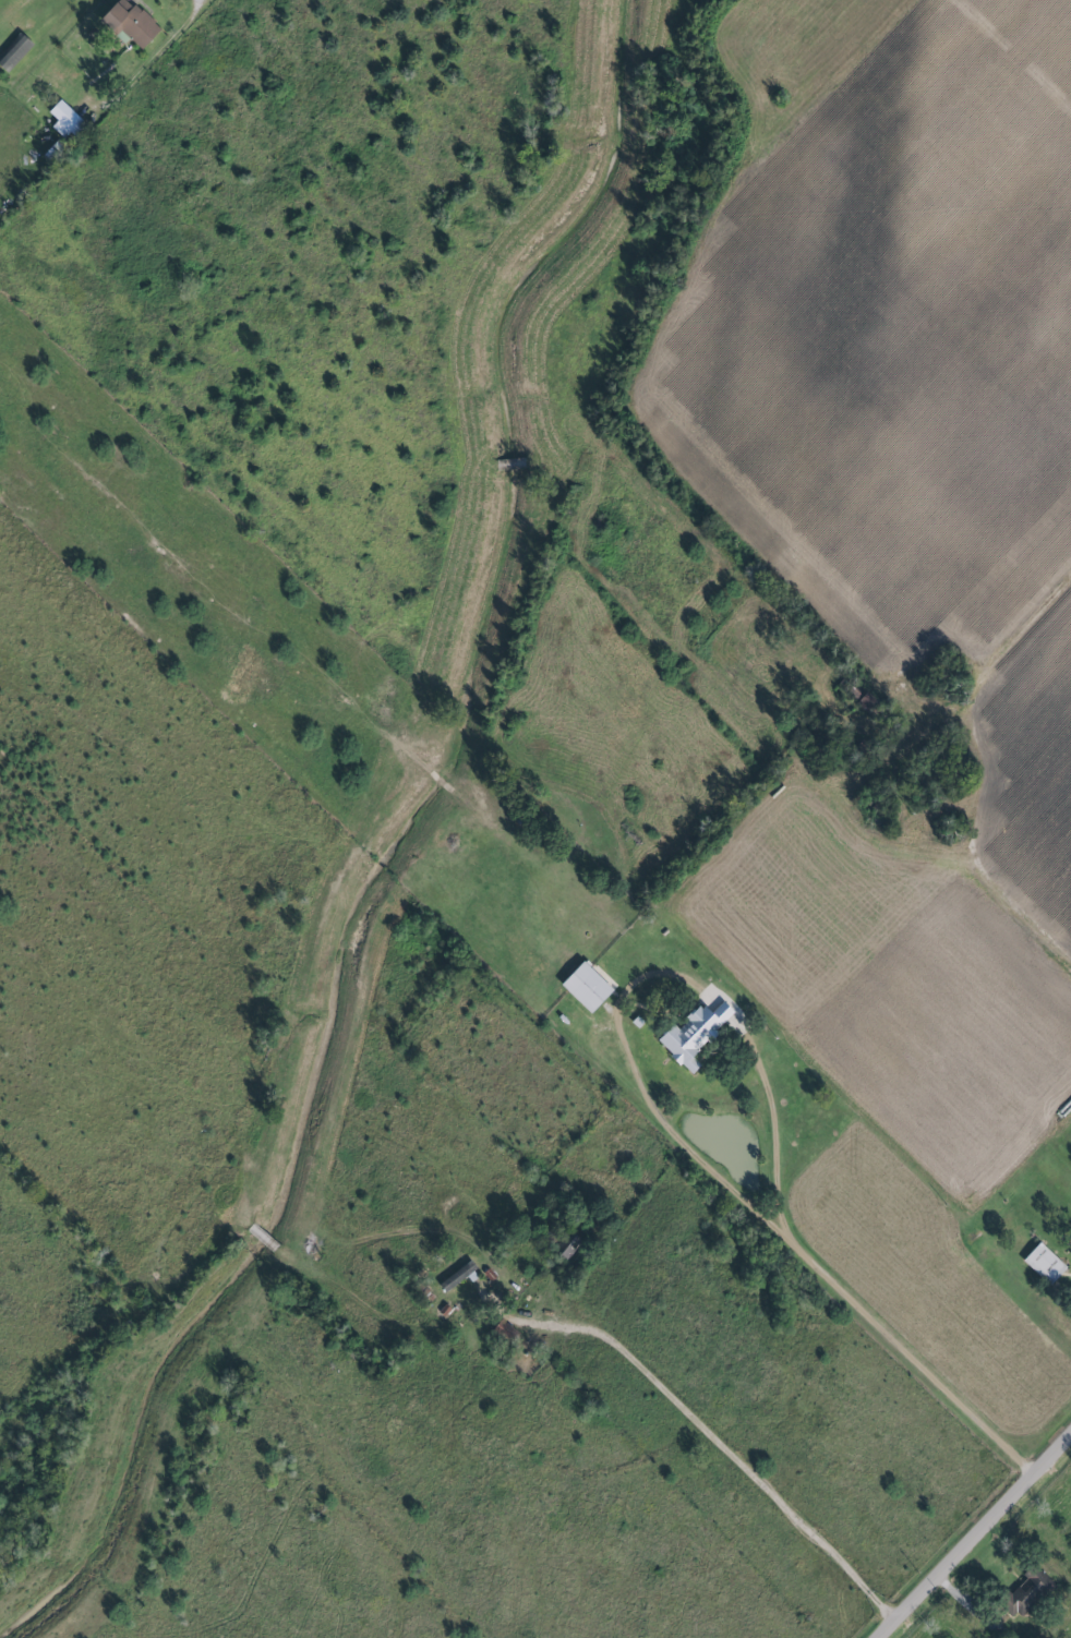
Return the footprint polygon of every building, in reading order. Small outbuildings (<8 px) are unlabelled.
[(143,52),(163,33),(132,0),(126,0),(109,16),(143,52)] [(23,33),(0,58),(0,62),(10,71),(35,44),(23,33)] [(67,139),(73,133),(79,139),(92,126),(64,101),(52,114),(60,121),(54,127),(67,139)] [(608,990),(578,961),(555,985),(586,1014),(608,990)] [(730,1015),(718,1003),(706,1014),(697,1005),(673,1028),(668,1024),(651,1040),(685,1075),(696,1065),(687,1056),(730,1015)] [(1047,1286),(1063,1268),(1036,1243),(1020,1260),(1047,1286)] [(1051,1588),(1034,1567),(1022,1577),(1028,1584),(1019,1592),(1014,1587),(996,1602),(1011,1621),(1051,1588)]
